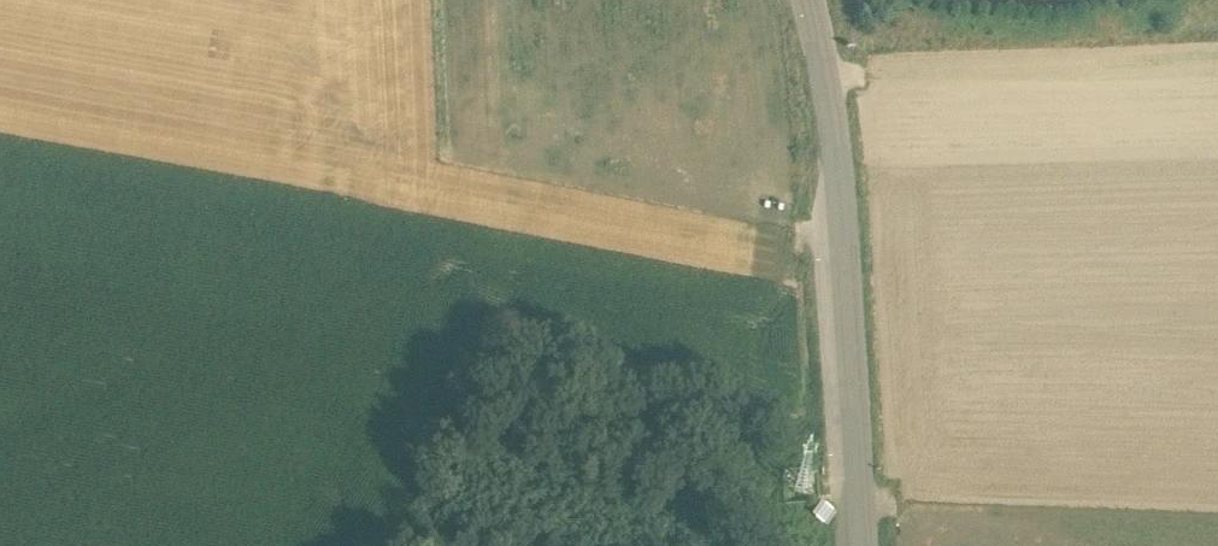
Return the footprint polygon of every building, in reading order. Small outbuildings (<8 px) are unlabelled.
[(818,468),(775,470),(776,501),(820,499),(818,468)]
